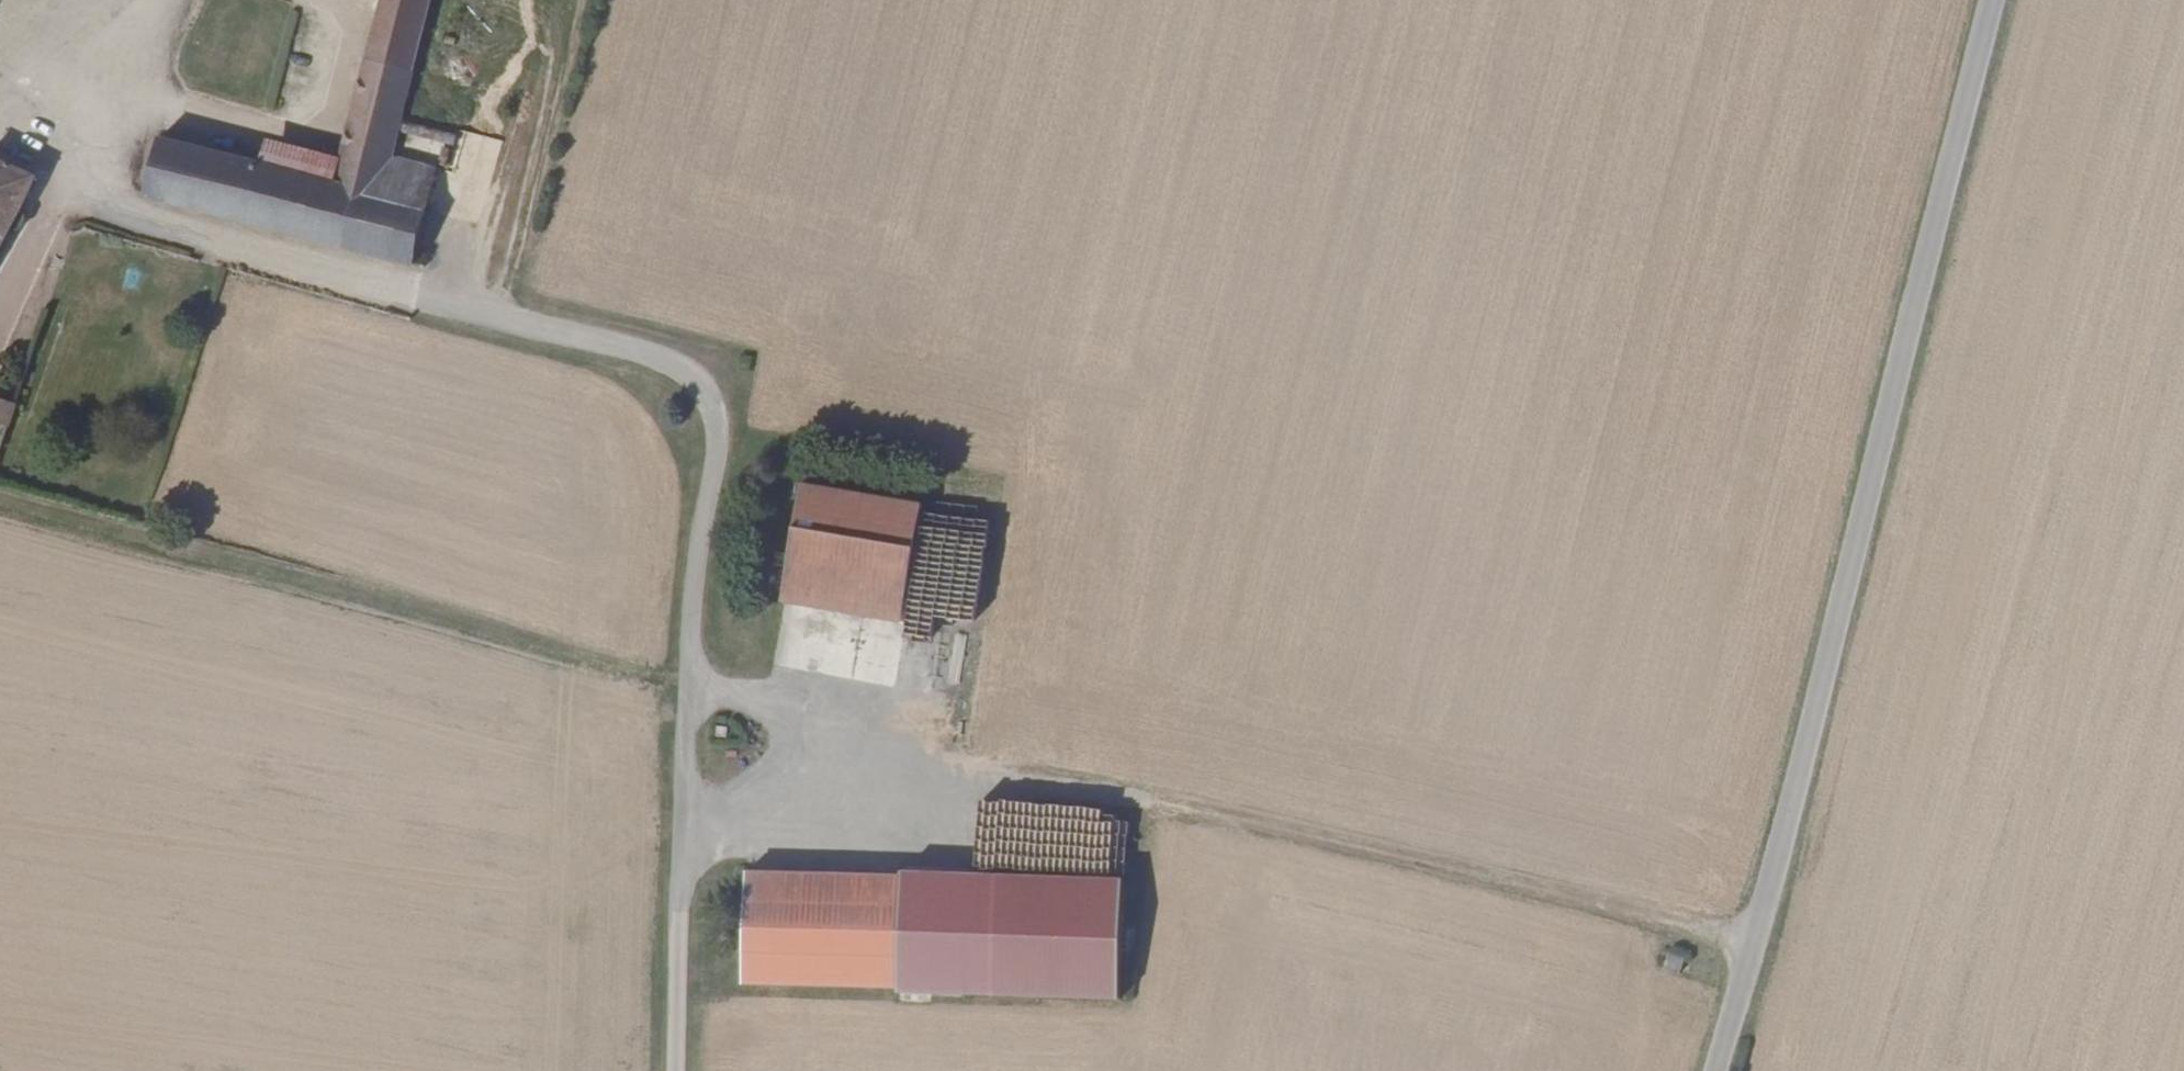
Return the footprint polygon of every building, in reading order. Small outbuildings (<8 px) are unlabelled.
[(369,250),(380,252),(414,262),(431,193),(386,182),(429,0),(383,0),(339,181),(161,138),(147,192),(149,193),(249,218),(369,250)] [(35,180),(0,164),(0,246),(5,237),(7,234),(10,231),(17,229),(20,226),(21,223),(22,220),(20,209),(35,180)] [(464,341),(450,337),(447,344),(462,348),(464,341)] [(20,402),(0,396),(0,467),(20,402)] [(792,600),(914,621),(932,504),(811,482),(792,600)] [(1130,861),(753,860),(758,967),(1128,966),(1130,861)] [(1667,951),(1662,969),(1678,973),(1683,956),(1667,951)]
